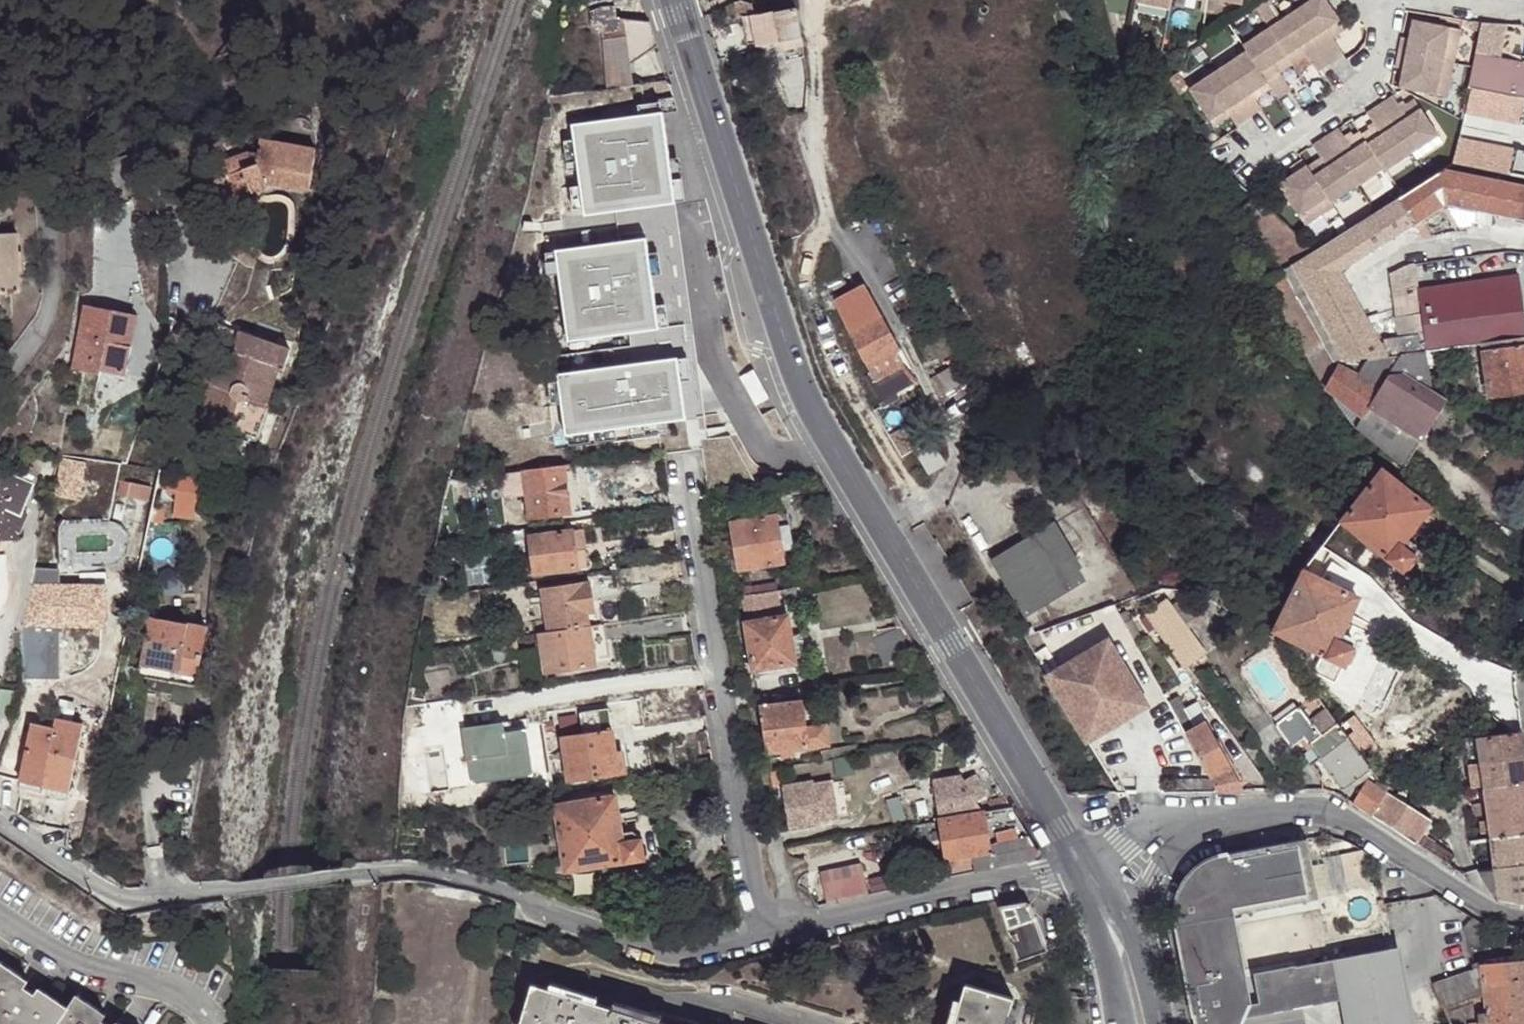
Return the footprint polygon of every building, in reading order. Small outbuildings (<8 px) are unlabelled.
[(190,13),(205,1),(204,0),(179,0),(190,13)] [(607,89),(640,85),(640,83),(642,82),(641,80),(630,80),(629,65),(628,62),(627,62),(619,19),(632,15),(627,0),(597,0),(607,89)] [(743,0),(740,0),(744,17),(753,15),(754,19),(755,20),(745,22),(749,42),(759,40),(761,46),(801,37),(797,8),(754,15),(752,3),(751,3),(743,0)] [(1295,11),(1330,64),(1343,55),(1331,39),(1346,30),(1327,0),(1311,0),(1295,11)] [(1269,28),(1293,64),(1306,55),(1317,72),(1330,64),(1295,11),(1269,28)] [(649,22),(619,19),(627,62),(628,62),(629,65),(656,45),(649,22)] [(1422,25),(1411,23),(1407,42),(1418,44),(1422,25)] [(1482,24),(1476,54),(1492,57),(1498,25),(1482,24)] [(1400,40),(1397,55),(1453,66),(1460,32),(1422,25),(1418,44),(1407,42),(1400,40)] [(1269,28),(1242,46),(1246,52),(1267,83),(1271,89),(1277,99),(1290,91),(1279,74),(1293,64),(1269,28)] [(1246,52),(1217,71),(1248,118),(1261,110),(1255,100),(1250,94),(1267,83),(1246,52)] [(1492,57),(1476,54),(1470,88),(1471,88),(1523,98),(1523,62),(1492,57)] [(1453,66),(1397,55),(1394,69),(1401,71),(1412,73),(1409,92),(1446,100),(1453,66)] [(1248,118),(1217,71),(1188,90),(1209,121),(1225,110),(1229,117),(1236,126),(1248,118)] [(1412,73),(1401,71),(1397,91),(1409,92),(1412,73)] [(1267,83),(1250,94),(1255,100),(1271,89),(1267,83)] [(1471,88),(1466,113),(1523,124),(1523,98),(1471,88)] [(1391,97),(1378,105),(1410,154),(1435,137),(1412,101),(1399,109),(1391,97)] [(663,98),(570,116),(582,203),(611,199),(676,190),(663,98)] [(1410,154),(1378,105),(1365,114),(1373,126),(1359,136),(1382,169),(1383,172),(1410,154)] [(1225,110),(1209,121),(1212,128),(1229,117),(1225,110)] [(1337,130),(1324,139),(1356,187),(1382,169),(1359,136),(1358,133),(1345,142),(1337,130)] [(212,179),(221,198),(245,187),(246,190),(260,184),(259,179),(296,200),(311,156),(256,138),(252,152),(242,148),(197,168),(203,183),(212,179)] [(1461,138),(1456,165),(1499,173),(1523,177),(1523,151),(1461,138)] [(1356,187),(1324,139),(1311,147),(1319,159),(1306,168),(1329,204),(1356,187)] [(1301,160),(1288,169),(1292,175),(1299,185),(1282,196),(1303,227),(1332,208),(1329,204),(1306,168),(1301,160)] [(1444,173),(1399,200),(1414,225),(1422,220),(1435,212),(1448,204),(1479,210),(1492,212),(1498,182),(1444,173)] [(1292,175),(1275,186),(1282,196),(1299,185),(1292,175)] [(212,202),(221,198),(212,179),(203,183),(212,202)] [(1498,182),(1492,212),(1512,217),(1523,219),(1523,187),(1498,182)] [(678,208),(676,190),(611,199),(615,231),(647,224),(660,316),(625,322),(632,352),(678,344),(685,407),(685,418),(704,415),(702,395),(678,208)] [(1283,271),(1285,270),(1313,253),(1254,200),(1245,210),(1246,213),(1283,270),(1283,271)] [(1285,270),(1336,363),(1386,356),(1341,271),(1414,225),(1399,200),(1313,253),(1285,270)] [(1489,223),(1492,212),(1479,210),(1477,220),(1489,223)] [(1435,212),(1422,220),(1425,225),(1438,217),(1435,212)] [(1512,217),(1492,212),(1489,223),(1510,226),(1512,217)] [(615,231),(552,243),(565,334),(625,322),(660,316),(647,224),(615,231)] [(20,290),(16,231),(0,232),(0,291),(20,290)] [(230,238),(223,246),(245,265),(254,267),(258,262),(230,238)] [(1400,336),(1402,353),(1424,350),(1418,300),(1416,288),(1413,262),(1404,263),(1390,272),(1400,336)] [(1296,335),(1314,367),(1336,363),(1285,270),(1283,271),(1283,270),(1266,280),(1279,306),(1296,335)] [(1416,288),(1418,300),(1519,287),(1518,275),(1416,288)] [(844,312),(849,332),(866,366),(897,351),(901,349),(863,284),(840,296),(844,312)] [(1424,350),(1464,345),(1482,343),(1523,338),(1523,321),(1519,287),(1418,300),(1424,350)] [(844,324),(849,332),(844,312),(840,296),(832,300),(844,324)] [(86,345),(80,343),(75,368),(101,374),(103,368),(128,374),(140,316),(88,305),(81,336),(88,338),(86,345)] [(233,327),(227,344),(236,347),(241,330),(233,327)] [(218,369),(211,388),(202,411),(228,421),(237,394),(265,404),(278,368),(282,369),(290,348),(241,330),(236,347),(227,344),(218,369)] [(81,336),(80,343),(86,345),(88,338),(81,336)] [(1383,338),(1386,356),(1402,353),(1400,336),(1383,338)] [(1482,343),(1485,359),(1489,394),(1523,389),(1523,338),(1482,343)] [(632,352),(555,366),(564,426),(685,407),(678,344),(632,352)] [(1464,345),(1424,350),(1426,364),(1467,358),(1464,345)] [(1395,367),(1430,389),(1426,364),(1424,350),(1402,353),(1386,356),(1336,363),(1314,367),(1320,378),(1332,397),(1338,389),(1369,408),(1395,367)] [(900,399),(897,393),(913,384),(897,351),(866,366),(870,373),(874,380),(875,382),(877,385),(883,396),(888,405),(900,399)] [(202,384),(211,388),(218,369),(209,366),(202,384)] [(960,385),(950,366),(936,373),(947,392),(960,385)] [(1420,441),(1445,400),(1430,390),(1430,389),(1395,367),(1369,408),(1420,441)] [(870,373),(865,376),(882,408),(888,405),(883,396),(877,385),(875,382),(874,380),(870,373)] [(947,392),(936,373),(934,375),(940,385),(945,394),(947,392)] [(934,375),(929,377),(940,397),(945,394),(940,385),(934,375)] [(1355,430),(1369,408),(1338,389),(1332,397),(1355,430)] [(1430,390),(1445,400),(1446,399),(1430,389),(1430,390)] [(1401,466),(1403,468),(1420,441),(1369,408),(1355,430),(1401,466)] [(929,439),(915,448),(929,472),(944,463),(929,439)] [(5,565),(11,531),(22,534),(28,502),(25,500),(42,475),(41,474),(45,468),(29,456),(24,462),(14,455),(0,483),(0,564),(5,565)] [(584,510),(578,464),(565,465),(571,512),(584,510)] [(550,467),(526,470),(531,516),(571,512),(565,465),(550,467)] [(1429,508),(1382,471),(1343,523),(1341,524),(1403,571),(1416,554),(1416,545),(1412,542),(1406,538),(1418,523),(1429,508)] [(168,472),(164,486),(196,492),(199,478),(168,472)] [(506,473),(477,476),(478,485),(507,481),(506,473)] [(122,478),(119,494),(149,500),(152,484),(122,478)] [(728,523),(736,570),(783,563),(783,557),(776,521),(775,515),(728,523)] [(788,519),(776,521),(783,557),(794,555),(788,519)] [(1431,533),(1418,523),(1406,538),(1412,542),(1418,534),(1425,540),(1431,533)] [(994,560),(1025,613),(1084,577),(1052,524),(994,560)] [(573,530),(578,569),(589,567),(583,529),(573,530)] [(535,575),(578,569),(573,530),(530,537),(535,575)] [(464,553),(468,584),(477,583),(473,552),(464,553)] [(1357,597),(1302,571),(1274,630),(1326,656),(1344,665),(1353,647),(1349,636),(1340,632),(1357,597)] [(551,632),(590,626),(588,613),(595,612),(592,582),(545,589),(551,632)] [(739,588),(740,596),(748,594),(747,587),(739,588)] [(783,602),(781,590),(753,594),(756,608),(783,602)] [(748,594),(740,596),(742,610),(756,608),(753,594),(748,594)] [(1204,618),(1187,594),(1171,606),(1188,630),(1204,618)] [(1144,609),(1182,664),(1202,650),(1188,630),(1171,606),(1163,595),(1144,609)] [(745,623),(785,616),(783,602),(756,608),(742,610),(745,623)] [(785,616),(745,623),(752,670),(795,662),(787,616),(785,616)] [(918,648),(903,623),(873,636),(880,662),(918,648)] [(611,663),(606,624),(590,626),(596,665),(611,663)] [(551,632),(541,633),(544,656),(554,655),(556,670),(596,665),(590,626),(551,632)] [(518,637),(501,639),(503,649),(519,646),(518,637)] [(1060,668),(1049,675),(1088,739),(1146,704),(1107,640),(1060,668)] [(1060,668),(1046,647),(1035,653),(1049,675),(1060,668)] [(426,654),(415,652),(412,667),(423,669),(426,654)] [(554,655),(544,656),(546,671),(556,670),(554,655)] [(1344,665),(1326,656),(1319,671),(1337,681),(1344,665)] [(144,665),(137,715),(192,723),(199,672),(144,665)] [(947,697),(933,672),(902,678),(906,704),(947,697)] [(415,683),(412,697),(426,701),(430,686),(415,683)] [(766,694),(757,696),(767,758),(774,756),(773,752),(809,747),(808,745),(806,730),(821,728),(820,718),(827,717),(824,697),(798,701),(767,705),(766,694)] [(550,700),(539,702),(541,722),(550,721),(550,716),(552,715),(550,700)] [(1180,702),(1171,707),(1181,724),(1189,719),(1180,702)] [(570,780),(609,774),(606,753),(617,752),(611,707),(580,711),(582,733),(564,735),(570,780)] [(1353,784),(1372,770),(1329,711),(1312,723),(1301,707),(1276,724),(1292,747),(1305,738),(1344,790),(1353,784)] [(20,789),(43,793),(45,783),(71,789),(84,726),(57,721),(55,729),(34,725),(20,789)] [(1186,733),(1218,791),(1242,790),(1241,787),(1205,722),(1186,733)] [(823,743),(821,728),(806,730),(808,745),(823,743)] [(1520,733),(1514,733),(1477,737),(1480,765),(1523,758),(1520,733)] [(844,755),(859,753),(857,744),(843,746),(844,755)] [(821,750),(822,759),(844,755),(843,746),(821,750)] [(821,750),(810,752),(811,761),(822,759),(821,750)] [(606,753),(609,774),(627,771),(625,751),(617,752),(606,753)] [(1480,765),(1483,787),(1523,782),(1523,761),(1523,758),(1480,765)] [(771,785),(783,782),(780,766),(769,768),(771,785)] [(939,820),(983,812),(976,800),(985,794),(974,773),(963,779),(961,774),(933,779),(939,820)] [(1429,819),(1381,790),(1366,780),(1358,793),(1351,803),(1414,843),(1420,833),(1429,819)] [(780,788),(787,829),(816,824),(815,820),(845,815),(839,781),(809,786),(809,783),(780,788)] [(1483,787),(1490,839),(1523,834),(1523,782),(1483,787)] [(45,783),(43,793),(69,799),(71,789),(45,783)] [(901,796),(902,804),(908,802),(907,799),(918,798),(916,787),(906,789),(906,795),(901,796)] [(563,852),(565,871),(642,858),(641,835),(633,831),(620,832),(615,797),(556,806),(560,828),(548,829),(552,854),(563,852)] [(1041,856),(1011,807),(983,812),(939,820),(905,826),(911,867),(945,861),(948,878),(1007,864),(1041,856)] [(1306,833),(1221,848),(1215,849),(1207,852),(1200,857),(1193,861),(1187,867),(1182,874),(1179,882),(1176,889),(1174,898),(1173,906),(1173,915),(1190,1009),(1192,1008),(1195,1023),(1221,1023),(1224,1020),(1226,1016),(1227,1011),(1227,1007),(1226,1002),(1249,998),(1249,996),(1244,969),(1232,971),(1221,910),(1233,908),(1308,895),(1299,846),(1308,845),(1306,833)] [(1414,843),(1436,857),(1442,848),(1420,833),(1414,843)] [(1490,839),(1494,869),(1523,867),(1523,834),(1490,839)] [(1494,869),(1490,839),(1467,842),(1477,871),(1494,869)] [(530,843),(533,862),(550,859),(547,840),(530,843)] [(1308,845),(1299,846),(1308,895),(1317,893),(1308,845)] [(1494,869),(1497,898),(1523,904),(1523,867),(1494,869)] [(821,874),(825,906),(868,900),(864,868),(821,874)] [(1494,869),(1477,871),(1495,898),(1497,898),(1494,869)] [(1024,902),(1000,907),(997,907),(1006,929),(1034,919),(1029,906),(1024,902)] [(1233,908),(1221,910),(1232,971),(1244,969),(1233,908)] [(1034,919),(1006,929),(1017,961),(1046,951),(1045,949),(1034,919)] [(1253,967),(1258,995),(1260,1005),(1340,991),(1346,1023),(1410,1023),(1408,1013),(1403,1013),(1390,943),(1253,967)] [(1480,964),(1483,988),(1483,994),(1486,1014),(1479,1014),(1480,1023),(1523,1023),(1523,959),(1480,964)] [(66,1003),(39,986),(36,990),(24,982),(27,978),(0,960),(0,1023),(53,1023),(66,1003)] [(1480,964),(1472,965),(1474,971),(1434,986),(1440,1003),(1483,988),(1480,964)] [(659,1022),(646,1018),(648,1013),(627,1006),(624,1012),(612,1007),(595,1002),(583,998),(584,993),(561,987),(560,992),(547,989),(531,983),(519,1023),(665,1023),(659,1022)] [(549,983),(547,989),(560,992),(561,987),(549,983)] [(1012,998),(964,984),(959,1000),(956,1013),(950,1011),(946,1023),(1005,1023),(1012,998)] [(101,1017),(105,1011),(76,991),(66,1003),(53,1023),(112,1023),(101,1017)] [(597,997),(584,993),(583,998),(595,1002),(597,997)] [(1250,1007),(1260,1005),(1258,995),(1249,996),(1249,998),(1250,1007)] [(1251,1008),(1250,1007),(1249,998),(1226,1002),(1227,1007),(1227,1011),(1226,1016),(1224,1020),(1221,1023),(1242,1023),(1251,1008)] [(956,1013),(959,1000),(954,999),(950,1011),(956,1013)] [(614,1002),(612,1007),(624,1012),(627,1006),(614,1002)] [(646,1018),(659,1022),(661,1017),(648,1013),(646,1018)]
